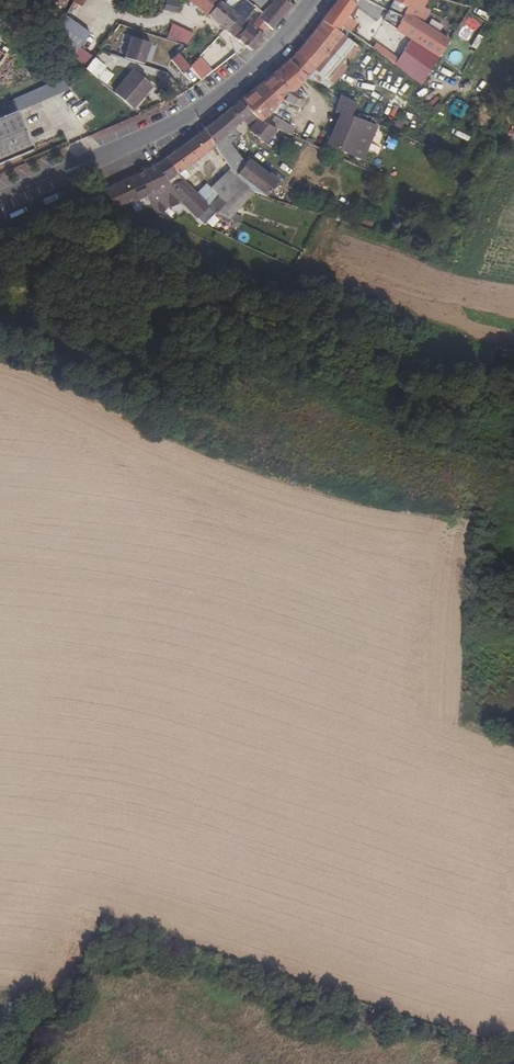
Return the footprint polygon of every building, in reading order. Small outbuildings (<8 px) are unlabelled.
[(180,3),(169,0),(165,0),(163,10),(178,14),(180,3)] [(218,2),(215,0),(196,0),(194,3),(208,14),(218,2)] [(254,20),(258,13),(241,0),(235,0),(233,3),(240,9),(247,14),(254,20)] [(284,4),(278,0),(269,0),(258,13),(254,20),(265,29),(268,31),(278,19),(287,7),(284,4)] [(344,18),(347,20),(352,14),(356,8),(353,6),(357,1),(357,0),(335,0),(333,3),(318,22),(333,32),(337,27),(344,18)] [(357,1),(384,14),(391,0),(357,0),(357,1)] [(407,4),(409,0),(391,0),(384,14),(371,39),(372,40),(377,42),(375,46),(371,53),(379,59),(398,23),(407,4)] [(236,18),(234,16),(228,11),(223,7),(218,2),(208,14),(226,30),(236,18)] [(415,7),(407,4),(398,23),(414,31),(423,11),(415,7)] [(231,6),(228,11),(234,16),(237,11),(231,6)] [(254,33),(259,37),(265,29),(254,20),(247,14),(241,22),(245,25),(254,33)] [(79,47),(90,33),(67,16),(49,39),(85,67),(92,57),(79,47)] [(226,30),(225,30),(233,38),(245,25),(241,22),(236,18),(226,30)] [(342,32),(346,28),(350,22),(347,20),(344,18),(337,27),(342,32)] [(304,79),(323,90),(328,92),(331,88),(327,86),(356,50),(333,32),(318,22),(303,40),(286,61),(304,79)] [(166,40),(187,46),(192,31),(170,25),(166,40)] [(242,47),(254,33),(245,25),(233,38),(242,47)] [(346,28),(342,32),(365,49),(369,45),(346,28)] [(242,47),(247,52),(259,37),(254,33),(242,47)] [(471,46),(477,49),(482,36),(476,33),(471,46)] [(187,64),(199,80),(233,55),(221,39),(187,64)] [(148,48),(128,42),(123,62),(142,68),(148,48)] [(433,60),(441,48),(435,45),(428,57),(433,60)] [(355,73),(368,61),(359,52),(347,64),(355,73)] [(179,53),(171,58),(181,73),(188,68),(179,53)] [(236,104),(248,115),(257,122),(275,130),(289,137),(292,133),(273,121),(269,116),(267,118),(265,115),(277,104),(292,106),(299,100),(291,91),(304,79),(286,61),(275,71),(261,83),(241,100),(236,104)] [(83,74),(97,85),(104,76),(90,65),(83,74)] [(131,72),(112,97),(130,111),(140,99),(149,87),(131,72)] [(333,95),(337,98),(353,107),(347,116),(353,119),(358,110),(363,101),(338,86),(333,95)] [(40,101),(35,91),(0,106),(0,118),(40,101)] [(362,148),(371,126),(362,123),(353,119),(347,116),(353,107),(337,98),(333,105),(330,112),(335,114),(320,151),(334,158),(337,151),(345,155),(350,143),(362,148)] [(248,115),(236,104),(219,118),(202,133),(211,147),(223,137),(227,143),(235,136),(230,131),(248,115)] [(358,110),(353,119),(362,123),(366,114),(358,110)] [(263,145),(275,130),(257,122),(248,133),(263,145)] [(213,152),(211,147),(202,133),(199,135),(181,148),(163,161),(174,176),(199,157),(202,161),(213,152)] [(233,150),(230,146),(227,143),(223,137),(211,147),(213,152),(229,172),(241,160),(233,150)] [(369,143),(367,150),(378,154),(380,147),(369,143)] [(267,186),(241,160),(229,172),(249,192),(266,197),(268,191),(264,189),(267,186)] [(163,161),(154,167),(148,170),(143,172),(156,191),(169,185),(166,182),(174,176),(163,161)] [(128,204),(145,196),(156,191),(143,172),(122,181),(100,190),(101,193),(113,211),(128,204)] [(223,219),(249,192),(229,172),(208,187),(216,198),(220,203),(215,210),(211,213),(223,219)] [(179,181),(174,176),(166,182),(169,185),(171,187),(179,181)] [(145,196),(148,202),(153,214),(178,202),(171,187),(169,185),(156,191),(145,196)] [(201,195),(196,200),(206,209),(210,205),(201,195)] [(131,209),(148,202),(145,196),(128,204),(131,209)] [(210,205),(215,210),(220,203),(216,198),(210,205)]
